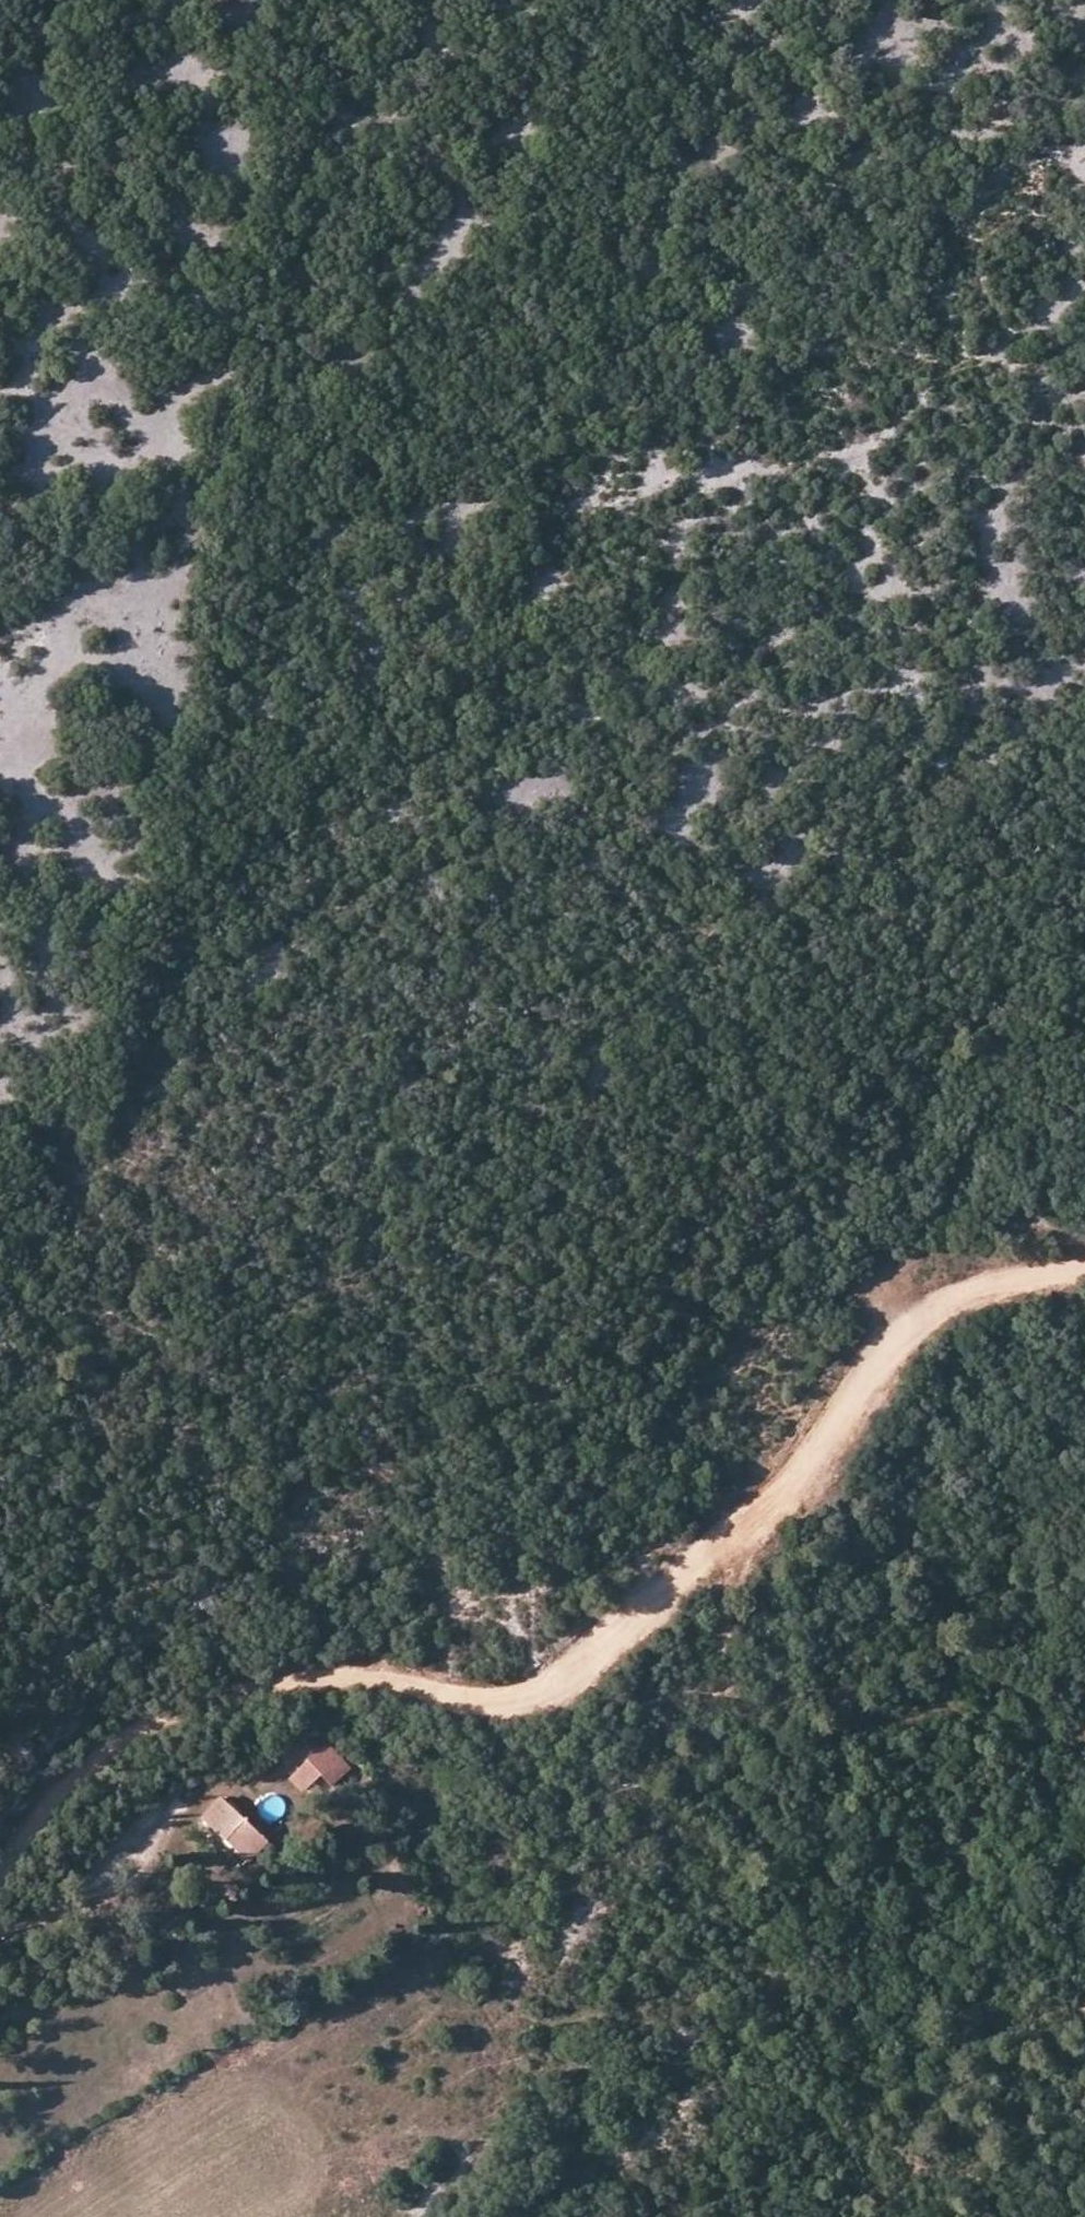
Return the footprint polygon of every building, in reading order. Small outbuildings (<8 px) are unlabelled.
[(325,1741),(292,1774),(305,1788),(322,1771),(332,1781),(344,1769),(334,1759),(338,1755),(325,1741)] [(221,1794),(202,1814),(246,1854),(265,1834),(221,1794)]
